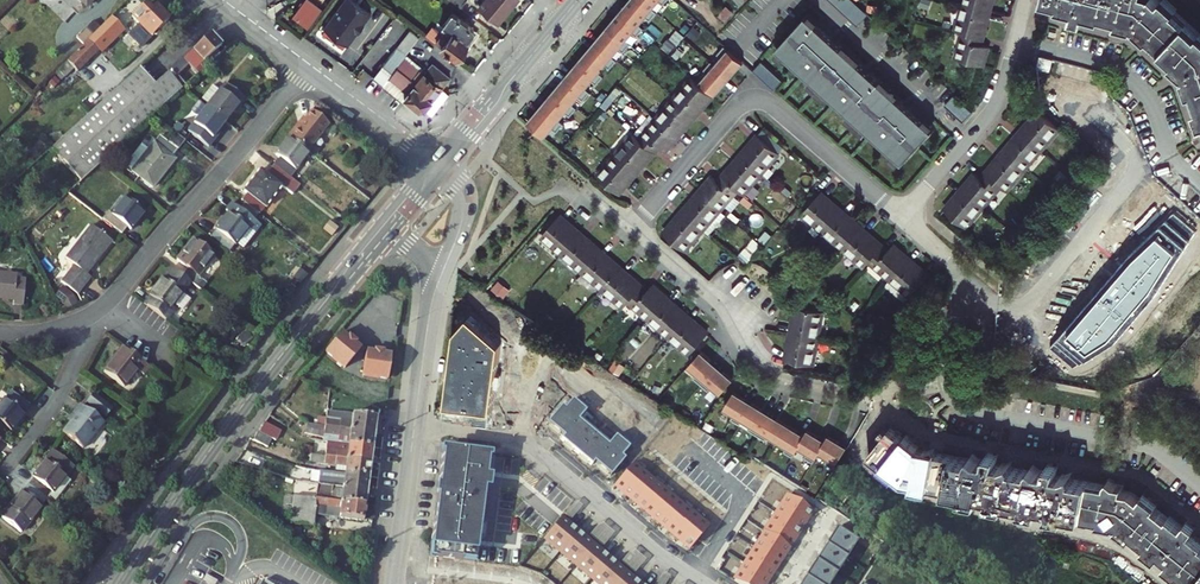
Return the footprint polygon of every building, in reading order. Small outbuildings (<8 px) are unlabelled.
[(323,9),(310,0),(307,0),(295,15),(310,27),(323,9)] [(353,0),(345,0),(324,29),(348,46),(359,32),(358,31),(363,24),(364,25),(372,14),(353,0)] [(514,7),(510,4),(513,0),(488,0),(481,8),(499,24),(514,7)] [(526,121),(541,134),(548,127),(552,130),(559,123),(555,119),(562,111),(566,115),(573,107),(569,103),(576,95),(581,99),(587,91),(583,87),(590,79),(594,83),(601,76),(597,72),(604,64),(609,68),(615,60),(611,56),(618,48),(623,52),(629,44),(625,40),(632,32),(637,36),(644,29),(639,25),(646,17),(651,20),(657,13),(653,9),(660,1),(665,5),(669,0),(634,0),(526,121)] [(860,24),(870,14),(855,0),(833,0),(860,24)] [(956,30),(964,32),(957,58),(983,64),(989,39),(982,37),(987,18),(979,16),(981,9),(989,11),(992,0),(965,0),(956,30)] [(1061,4),(1060,7),(1077,11),(1075,18),(1085,21),(1087,14),(1103,18),(1104,16),(1121,20),(1120,23),(1137,27),(1150,39),(1152,37),(1176,60),(1174,62),(1186,73),(1188,73),(1189,74),(1187,75),(1193,91),(1196,90),(1199,101),(1199,32),(1176,11),(1178,9),(1168,0),(1162,0),(1045,0),(1061,4)] [(159,30),(169,20),(156,6),(151,11),(145,5),(132,18),(152,38),(153,36),(154,37),(157,37),(160,33),(160,31),(159,30)] [(987,18),(989,11),(981,9),(979,16),(987,18)] [(474,33),(474,28),(454,13),(445,26),(448,28),(438,43),(458,58),(470,42),(468,40),(474,33)] [(779,48),(903,164),(934,131),(809,15),(779,48)] [(78,73),(123,29),(111,17),(100,29),(85,45),(75,54),(67,62),(74,69),(78,73)] [(77,36),(85,45),(100,29),(93,21),(77,36)] [(221,47),(210,35),(166,75),(177,87),(221,47)] [(85,45),(77,36),(66,46),(75,54),(85,45)] [(709,73),(701,81),(714,93),(743,61),(725,45),(718,53),(723,57),(715,65),(711,61),(704,69),(709,73)] [(420,73),(412,66),(403,59),(407,55),(398,48),(374,77),(405,103),(408,100),(404,98),(415,86),(411,83),(420,73)] [(415,62),(407,55),(403,59),(412,66),(415,62)] [(1051,70),(1054,59),(1041,57),(1039,67),(1051,70)] [(761,60),(752,69),(774,88),(782,79),(761,60)] [(67,62),(55,74),(62,81),(74,69),(67,62)] [(415,86),(427,72),(415,62),(412,66),(420,73),(411,83),(415,86)] [(433,65),(427,72),(415,86),(404,98),(408,100),(420,111),(426,110),(433,115),(451,94),(443,88),(450,80),(433,65)] [(81,182),(102,163),(148,121),(144,117),(173,90),(162,79),(155,85),(139,68),(51,149),(81,182)] [(676,127),(682,132),(695,116),(689,111),(694,106),(700,111),(713,96),(693,78),(640,140),(635,135),(600,176),(613,188),(618,183),(624,188),(637,173),(631,168),(635,162),(641,168),(659,147),(665,152),(678,137),(672,131),(676,127)] [(236,108),(238,110),(246,100),(225,83),(219,91),(213,86),(202,100),(209,105),(206,107),(225,122),(236,108)] [(946,103),(964,121),(974,111),(955,93),(946,103)] [(689,111),(695,116),(700,111),(694,106),(689,111)] [(225,122),(206,107),(188,131),(209,147),(217,137),(215,135),(225,122)] [(305,119),(290,137),(308,151),(329,124),(312,110),(305,119)] [(1040,111),(1036,116),(1042,122),(1046,116),(1040,111)] [(1011,158),(1006,163),(1000,158),(987,173),(982,179),(976,174),(964,189),(969,193),(965,199),(959,194),(946,210),(966,227),(1001,185),(1007,190),(1060,128),(1046,116),(1042,122),(1036,116),(1022,132),(1028,137),(1024,142),(1018,137),(1004,152),(1011,158)] [(290,137),(305,119),(303,117),(288,136),(290,137)] [(672,131),(678,137),(682,132),(676,127),(672,131)] [(1022,132),(1018,137),(1024,142),(1028,137),(1022,132)] [(168,142),(178,150),(185,141),(176,134),(168,142)] [(178,150),(168,142),(160,135),(156,140),(149,150),(142,145),(125,168),(132,173),(132,172),(154,187),(176,158),(174,156),(178,150)] [(756,140),(761,145),(765,140),(760,135),(756,140)] [(148,137),(142,145),(149,150),(156,140),(153,137),(148,137)] [(290,177),(309,152),(308,151),(290,137),(276,155),(280,158),(275,165),(290,177)] [(743,166),(738,161),(724,176),(720,182),(714,177),(701,192),(706,197),(702,202),(697,197),(683,212),(689,217),(685,222),(679,217),(665,233),(686,250),(739,189),(744,193),(780,152),(765,140),(761,145),(756,140),(742,156),(748,161),(743,166)] [(1004,152),(1000,158),(1006,163),(1011,158),(1004,152)] [(748,161),(742,156),(738,161),(743,166),(748,161)] [(631,168),(637,173),(641,168),(635,162),(631,168)] [(290,177),(275,165),(268,174),(261,169),(244,191),(247,193),(242,200),(260,214),(283,185),(294,194),(300,185),(290,177)] [(618,183),(613,188),(619,193),(624,188),(618,183)] [(964,189),(959,194),(965,199),(969,193),(964,189)] [(706,197),(701,192),(697,197),(702,202),(706,197)] [(816,199),(821,203),(826,197),(821,193),(816,199)] [(122,234),(127,227),(132,230),(145,212),(125,197),(112,215),(108,212),(103,219),(122,234)] [(846,215),(841,221),(837,217),(842,211),(826,197),(821,203),(816,199),(804,214),(865,267),(870,261),(912,297),(929,276),(914,263),(908,268),(903,264),(908,258),(893,245),(888,251),(867,233),(862,239),(857,234),(862,228),(846,215)] [(229,213),(210,237),(230,252),(235,245),(243,251),(262,226),(232,203),(226,210),(229,213)] [(358,208),(353,204),(347,212),(352,216),(358,208)] [(837,217),(841,221),(846,215),(842,211),(837,217)] [(1050,347),(1074,368),(1118,340),(1157,294),(1197,231),(1175,211),(1131,252),(1050,347)] [(685,222),(689,217),(683,212),(679,217),(685,222)] [(560,226),(566,220),(560,215),(555,221),(560,226)] [(689,327),(683,322),(689,316),(673,303),(668,309),(663,305),(668,299),(654,286),(649,292),(627,273),(622,279),(617,275),(622,269),(607,255),(601,261),(596,257),(601,251),(586,238),(581,243),(576,239),(581,233),(566,220),(560,226),(555,221),(543,236),(625,306),(630,301),(692,354),(709,334),(694,321),(689,327)] [(112,241),(92,225),(66,259),(75,265),(62,282),(78,294),(91,277),(84,272),(96,255),(99,258),(112,241)] [(862,239),(867,233),(862,228),(857,234),(862,239)] [(581,233),(576,239),(581,243),(586,238),(581,233)] [(177,260),(188,269),(183,276),(191,283),(201,291),(206,283),(198,277),(214,256),(193,239),(177,260)] [(607,255),(601,251),(596,257),(601,261),(607,255)] [(908,268),(914,263),(908,258),(903,264),(908,268)] [(153,298),(148,305),(167,320),(172,313),(169,311),(174,304),(182,311),(190,300),(182,293),(191,283),(183,276),(172,268),(150,296),(153,298)] [(627,273),(622,269),(617,275),(622,279),(627,273)] [(0,273),(0,294),(15,295),(14,304),(24,305),(26,279),(16,278),(16,275),(0,273)] [(62,286),(53,297),(62,305),(71,294),(62,286)] [(673,303),(668,299),(663,305),(668,309),(673,303)] [(797,355),(795,361),(813,365),(824,311),(798,306),(794,326),(802,328),(801,334),(792,333),(788,353),(797,355)] [(446,416),(492,422),(502,343),(470,316),(457,331),(446,416)] [(694,321),(689,316),(683,322),(689,327),(694,321)] [(794,326),(792,333),(801,334),(802,328),(794,326)] [(339,334),(324,352),(344,368),(359,350),(352,344),(353,343),(348,338),(346,340),(339,334)] [(150,368),(124,347),(104,372),(124,387),(138,369),(145,375),(150,368)] [(361,376),(386,380),(390,356),(381,355),(381,353),(374,352),(374,354),(365,352),(361,376)] [(703,353),(691,366),(699,373),(696,377),(711,391),(715,386),(723,393),(734,380),(703,353)] [(787,360),(795,361),(797,355),(788,353),(787,360)] [(24,412),(30,405),(11,390),(0,405),(0,432),(5,426),(11,431),(26,413),(24,412)] [(735,393),(725,408),(734,414),(731,419),(740,424),(743,419),(751,425),(748,430),(767,441),(770,436),(787,447),(784,452),(793,458),(799,447),(808,453),(804,458),(814,464),(820,453),(828,459),(825,464),(835,470),(847,449),(829,438),(826,443),(809,432),(806,437),(735,393)] [(112,409),(93,394),(87,402),(106,417),(112,409)] [(561,406),(547,423),(564,437),(561,440),(591,466),(594,462),(611,476),(625,459),(622,456),(629,447),(615,436),(611,442),(608,445),(578,420),(581,417),(586,411),(572,400),(565,408),(561,406)] [(70,423),(83,406),(78,403),(65,419),(70,423)] [(62,433),(83,449),(104,422),(83,406),(70,423),(62,433)] [(352,421),(352,415),(326,412),(326,418),(352,421)] [(316,425),(373,433),(375,418),(352,415),(352,421),(326,418),(317,417),(316,425)] [(581,417),(578,420),(608,445),(611,442),(581,417)] [(265,423),(260,433),(273,439),(277,441),(282,431),(265,423)] [(324,439),(323,441),(337,443),(372,447),(373,433),(316,425),(307,423),(306,434),(324,439)] [(0,432),(0,437),(2,438),(9,429),(5,426),(0,432)] [(1192,532),(1197,526),(1188,519),(1184,525),(1170,514),(1168,517),(1155,506),(1158,503),(1144,493),(1141,497),(1133,491),(1124,489),(1125,484),(1117,482),(1111,477),(1107,480),(1107,484),(1074,478),(1075,474),(1074,471),(1066,473),(1058,471),(1060,465),(1049,463),(1048,470),(1039,468),(1033,463),(1031,467),(1030,470),(1014,466),(1014,464),(1013,460),(1006,462),(998,461),(1000,453),(989,451),(987,459),(980,458),(974,453),(971,456),(970,458),(937,452),(938,449),(937,445),(930,448),(923,447),(907,434),(904,437),(891,426),(869,454),(882,465),(881,467),(894,478),(897,474),(905,480),(914,482),(913,487),(930,490),(931,488),(963,494),(963,497),(980,501),(981,495),(991,496),(989,502),(1006,506),(1007,502),(1023,505),(1023,508),(1040,512),(1041,506),(1050,508),(1049,514),(1067,517),(1067,513),(1100,520),(1099,522),(1117,525),(1118,524),(1119,525),(1118,527),(1131,537),(1133,534),(1146,544),(1144,547),(1158,558),(1161,554),(1169,560),(1165,564),(1179,575),(1181,573),(1196,583),(1199,583),(1199,538),(1192,532)] [(268,448),(273,439),(260,433),(258,432),(252,440),(268,448)] [(325,457),(370,463),(372,447),(337,443),(336,450),(326,449),(325,457)] [(488,453),(442,447),(430,555),(474,561),(488,453)] [(28,484),(48,499),(50,496),(56,500),(71,481),(65,476),(73,466),(54,451),(28,484)] [(344,474),(368,477),(370,463),(325,457),(311,455),(310,462),(335,465),(335,473),(344,474)] [(614,485),(690,548),(708,527),(690,512),(690,513),(632,464),(614,485)] [(366,490),(368,477),(344,474),(344,480),(295,474),(294,482),(366,490)] [(330,501),(365,505),(366,490),(294,482),(293,488),(301,488),(301,492),(309,493),(309,492),(331,494),(330,501)] [(48,499),(28,484),(2,518),(21,533),(48,499)] [(293,496),(290,524),(314,527),(316,508),(324,516),(363,521),(365,505),(330,501),(293,496)] [(734,581),(739,583),(764,583),(811,510),(789,496),(734,581)] [(582,506),(575,500),(563,514),(570,520),(582,506)] [(560,518),(543,538),(559,551),(576,531),(560,518)] [(589,535),(595,541),(607,527),(600,522),(589,535)] [(302,528),(290,527),(289,533),(301,535),(302,528)] [(595,541),(602,547),(614,533),(607,527),(595,541)] [(857,541),(836,528),(831,537),(830,537),(825,544),(826,545),(820,553),(800,583),(830,583),(857,541)] [(576,531),(559,551),(575,565),(592,544),(576,531)] [(592,544),(575,565),(591,578),(608,558),(592,544)] [(620,562),(627,568),(639,554),(632,548),(620,562)] [(627,568),(634,574),(645,560),(639,554),(627,568)] [(591,578),(598,583),(613,583),(624,571),(608,558),(591,578)] [(613,583),(639,583),(624,571),(613,583)] [(670,577),(663,572),(655,583),(665,583),(670,577)]
